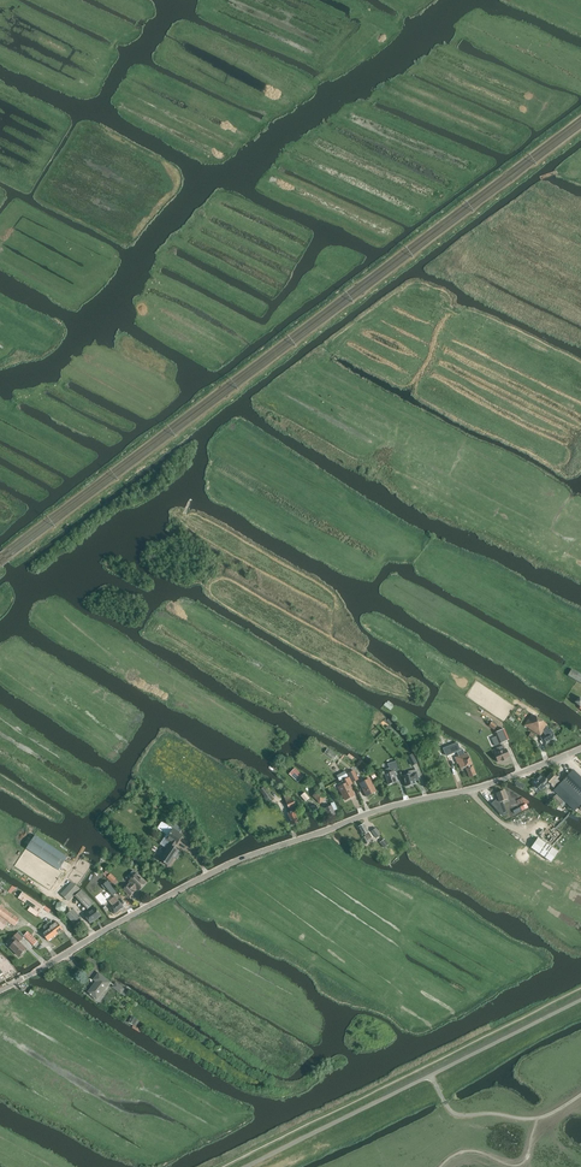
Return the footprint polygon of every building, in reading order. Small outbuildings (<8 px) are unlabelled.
[(577,681),(580,683),(580,674),(572,669),(568,676),(577,681)] [(386,703),(384,706),(391,711),(394,706),(388,701),(386,703)] [(547,734),(552,743),(557,741),(552,732),(553,732),(551,728),(548,729),(547,726),(548,725),(532,714),(524,726),(540,736),(543,731),(545,735),(547,734)] [(495,746),(509,740),(504,729),(495,733),(497,736),(491,738),(495,746)] [(541,738),(545,747),(552,743),(547,734),(545,735),(541,738)] [(445,749),(444,749),(446,755),(460,749),(458,744),(456,745),(454,741),(444,745),(445,749)] [(502,760),(503,761),(506,760),(506,759),(510,757),(506,749),(505,749),(504,746),(497,748),(498,752),(495,754),(498,762),(502,760)] [(334,759),(337,755),(328,748),(325,753),(334,759)] [(461,769),(465,767),(469,777),(476,775),(472,764),(468,753),(455,758),(457,764),(458,763),(461,769)] [(411,754),(407,756),(412,765),(416,763),(411,754)] [(389,768),(384,770),(388,785),(397,782),(394,772),(399,770),(396,761),(392,762),(393,766),(389,767),(389,768)] [(299,781),(304,776),(295,768),(290,773),(299,781)] [(409,772),(408,774),(403,776),(406,787),(408,786),(410,787),(412,786),(413,785),(415,784),(414,781),(418,780),(416,770),(409,772)] [(339,781),(348,777),(345,771),(336,775),(339,781)] [(353,782),(358,779),(354,771),(349,773),(353,782)] [(553,790),(557,794),(566,802),(575,811),(580,805),(580,779),(574,772),(568,777),(567,776),(553,790)] [(546,780),(546,779),(541,774),(533,782),(541,790),(548,782),(546,780)] [(548,782),(554,787),(559,782),(551,774),(546,779),(546,780),(548,782)] [(340,787),(339,787),(346,800),(355,796),(349,785),(353,784),(349,777),(338,783),(340,787)] [(367,796),(376,792),(369,779),(360,783),(367,796)] [(522,788),(524,785),(517,780),(515,784),(522,788)] [(265,795),(264,796),(268,802),(274,799),(269,793),(270,792),(265,786),(261,790),(265,795)] [(312,796),(320,804),(327,797),(319,789),(312,796)] [(501,802),(507,799),(504,791),(497,793),(499,801),(496,802),(495,802),(493,804),(502,815),(507,814),(505,808),(503,808),(501,802)] [(310,798),(305,792),(301,796),(306,802),(310,798)] [(557,794),(552,799),(559,806),(561,805),(562,806),(566,802),(557,794)] [(293,799),(286,802),(289,809),(290,812),(288,813),(293,825),(299,822),(294,811),(296,810),(295,806),(296,806),(293,799)] [(329,817),(335,815),(334,811),(337,810),(335,804),(334,802),(331,803),(332,806),(325,808),(329,817)] [(170,821),(167,825),(173,829),(180,833),(183,829),(170,821)] [(366,836),(368,840),(372,838),(364,824),(358,827),(363,835),(367,833),(368,835),(366,836)] [(376,838),(381,835),(376,828),(371,831),(376,838)] [(173,829),(165,840),(168,842),(165,847),(166,848),(159,859),(169,866),(179,851),(175,848),(183,835),(180,833),(173,829)] [(35,835),(26,848),(59,870),(68,857),(35,835)] [(551,861),(558,852),(538,838),(531,847),(551,861)] [(385,847),(389,844),(385,839),(381,842),(385,847)] [(59,877),(49,872),(45,879),(55,884),(59,877)] [(116,878),(110,873),(106,878),(112,883),(116,878)] [(137,888),(139,890),(146,883),(136,873),(129,880),(131,882),(124,890),(130,896),(135,890),(137,888)] [(72,882),(61,893),(63,896),(68,900),(79,888),(72,882)] [(111,884),(106,888),(113,896),(117,893),(111,884)] [(12,886),(8,891),(10,894),(16,888),(12,886)] [(81,890),(75,896),(88,909),(94,903),(81,890)] [(44,907),(23,891),(18,898),(40,913),(43,908),(44,907)] [(115,896),(109,901),(113,906),(110,908),(114,914),(124,907),(115,896)] [(15,926),(20,919),(0,905),(0,915),(15,926)] [(91,922),(100,915),(95,908),(89,912),(88,911),(86,913),(85,914),(91,922)] [(75,925),(82,919),(73,909),(66,915),(75,925)] [(3,930),(8,922),(0,916),(0,928),(3,930)] [(56,934),(63,929),(57,922),(54,924),(51,921),(47,924),(50,927),(56,934)] [(48,941),(56,935),(56,934),(50,927),(47,924),(44,926),(47,931),(43,934),(48,941)] [(24,935),(19,931),(17,933),(23,938),(24,936),(34,945),(38,941),(28,932),(24,935)] [(23,938),(17,933),(11,939),(14,942),(10,947),(19,956),(27,948),(19,942),(23,938)] [(88,992),(97,999),(110,982),(99,973),(94,980),(96,982),(88,992)] [(125,989),(116,982),(112,987),(121,994),(121,993),(126,997),(129,993),(125,989)] [(132,1016),(128,1022),(134,1025),(137,1020),(132,1016)]
